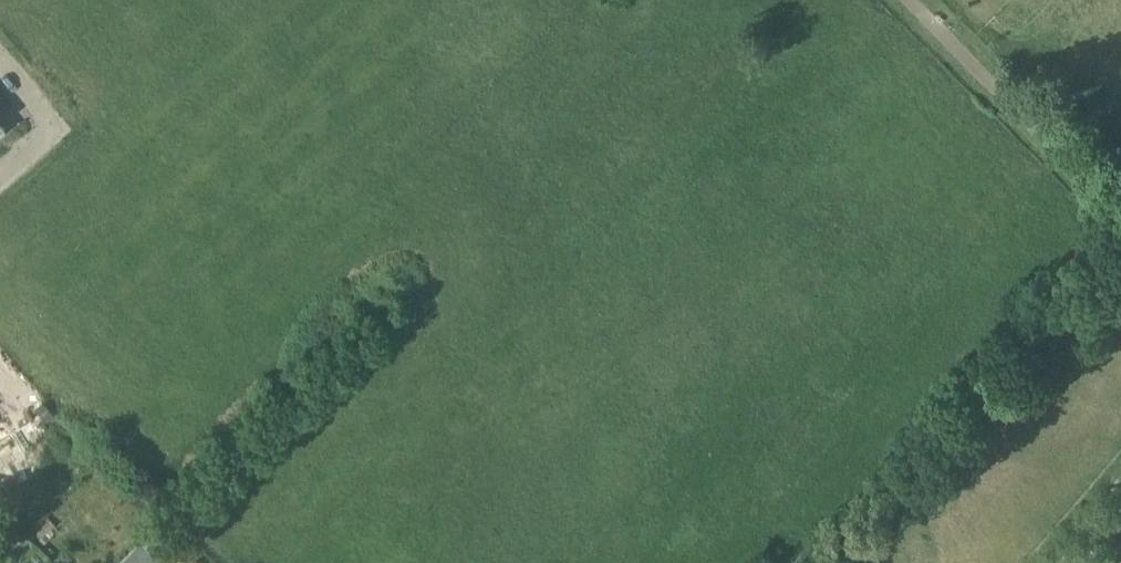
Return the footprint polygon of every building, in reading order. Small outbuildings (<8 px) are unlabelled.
[(134,546),(117,562),(150,562),(134,546)]
